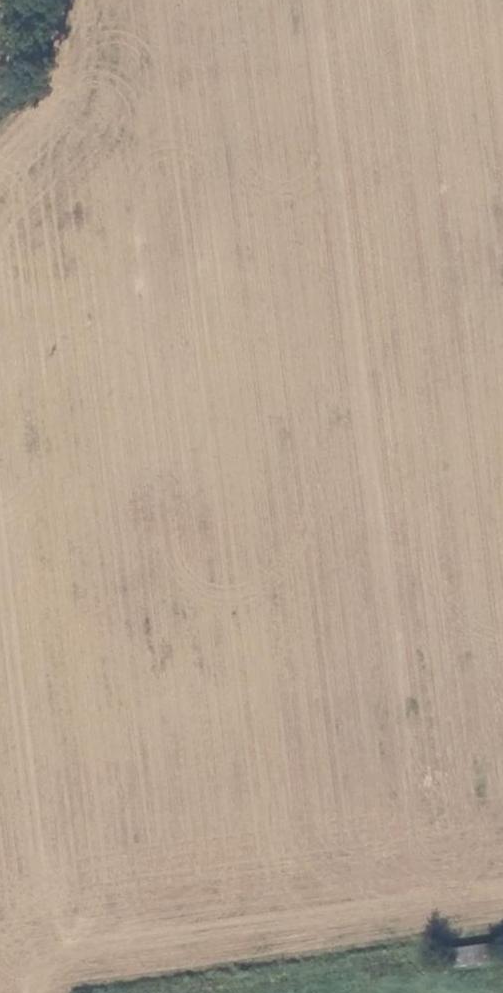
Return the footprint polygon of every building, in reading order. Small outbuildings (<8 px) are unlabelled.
[(450,955),(454,971),(491,967),(489,950),(450,955)]
